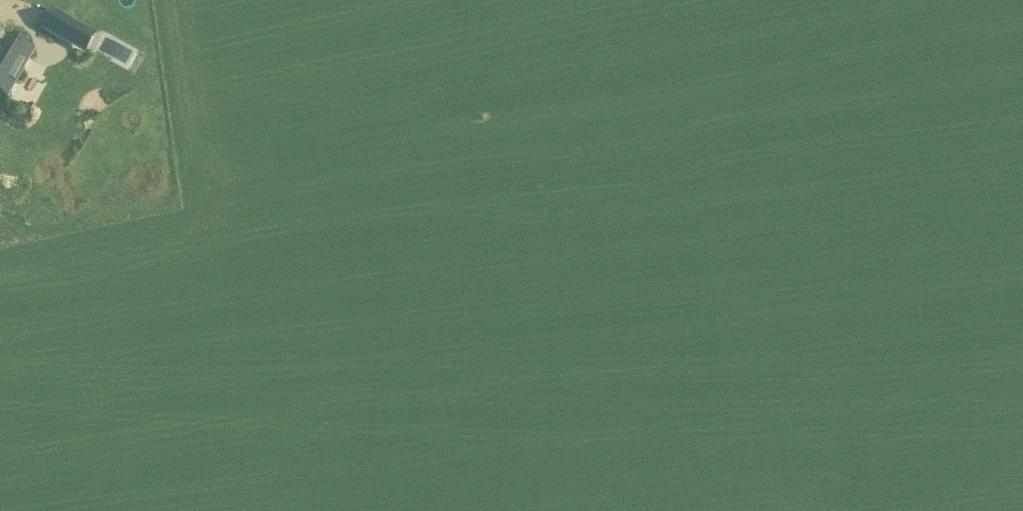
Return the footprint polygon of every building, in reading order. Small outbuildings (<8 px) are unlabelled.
[(56,6),(45,24),(88,48),(98,29),(56,6)] [(9,90),(34,47),(9,32),(4,40),(0,38),(0,85),(9,90)]
